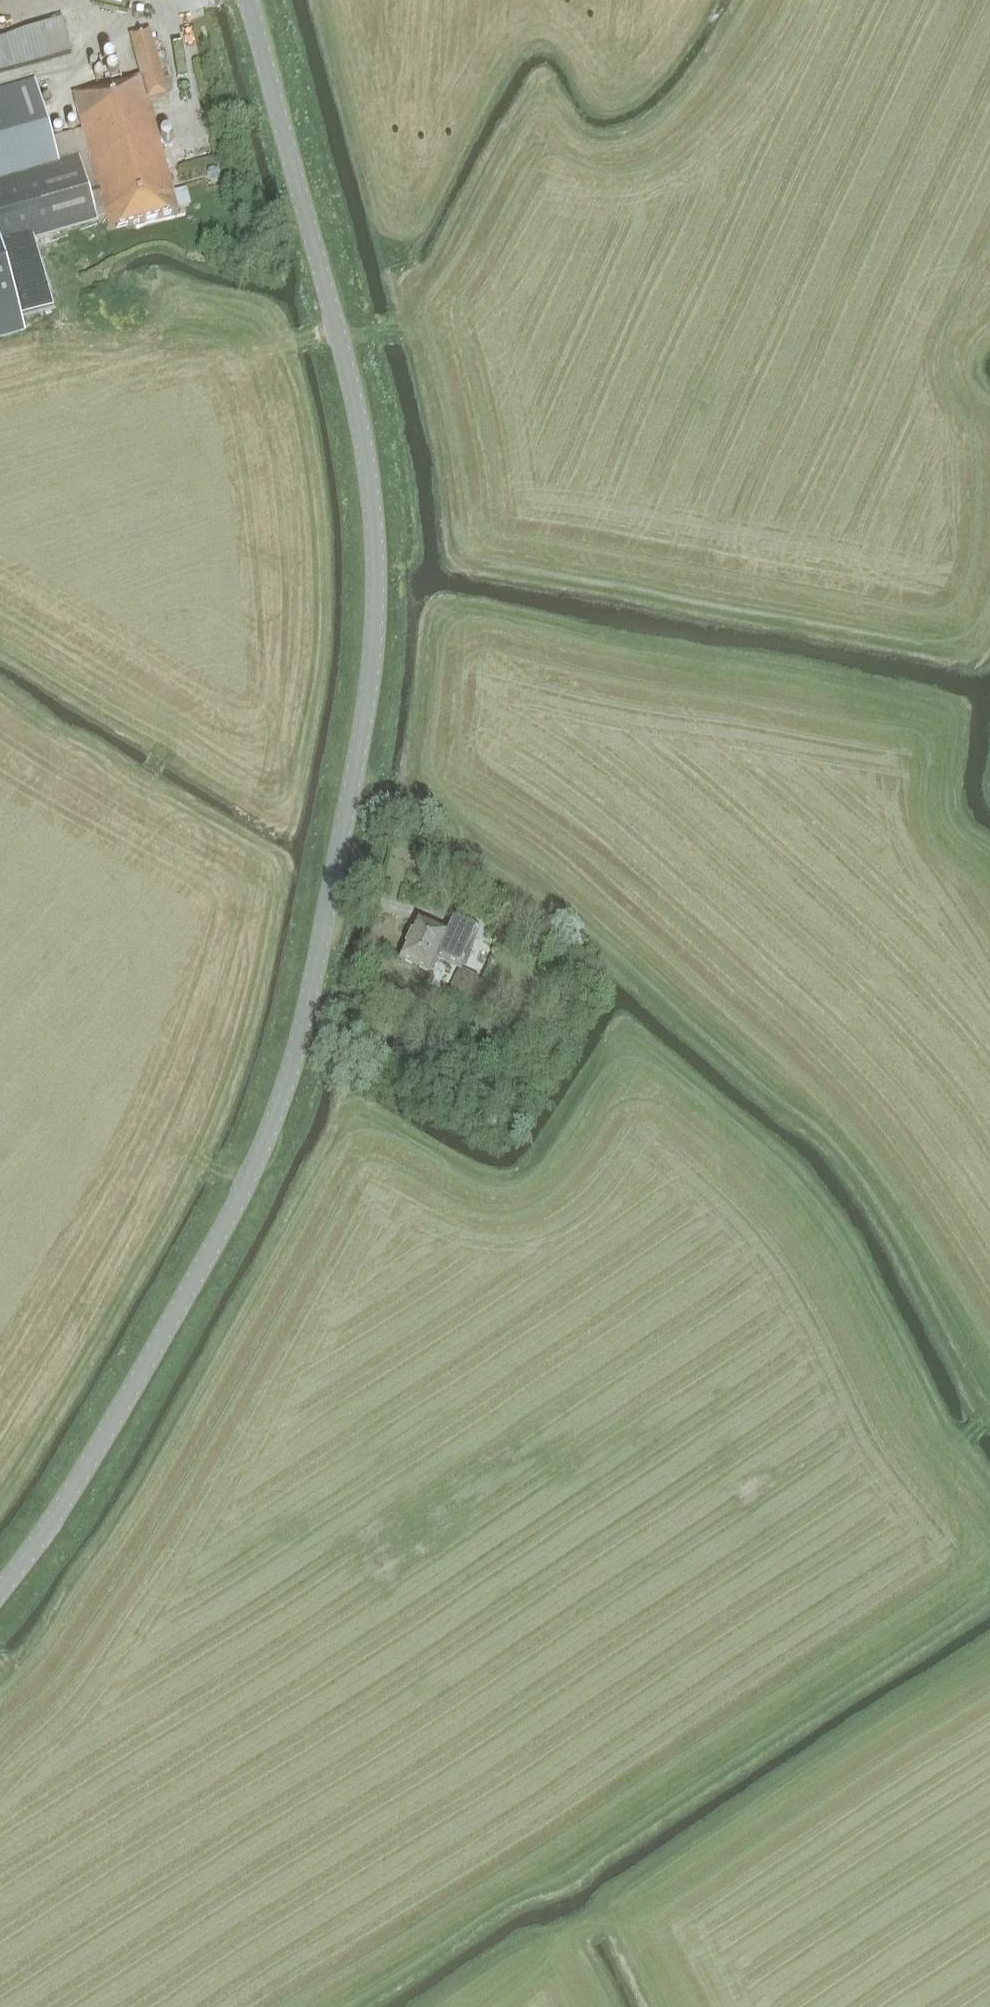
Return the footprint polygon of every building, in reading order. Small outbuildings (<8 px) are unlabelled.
[(15,32),(0,35),(0,69),(72,51),(63,20),(15,32)] [(150,29),(131,34),(143,80),(125,85),(124,82),(73,95),(82,130),(50,138),(35,78),(0,88),(0,244),(106,215),(110,229),(179,211),(149,99),(167,94),(150,29)] [(24,333),(0,245),(0,340),(24,333)] [(401,958),(429,971),(436,956),(460,967),(478,928),(453,917),(446,934),(419,921),(401,958)] [(459,968),(448,990),(477,1004),(487,982),(459,968)]
